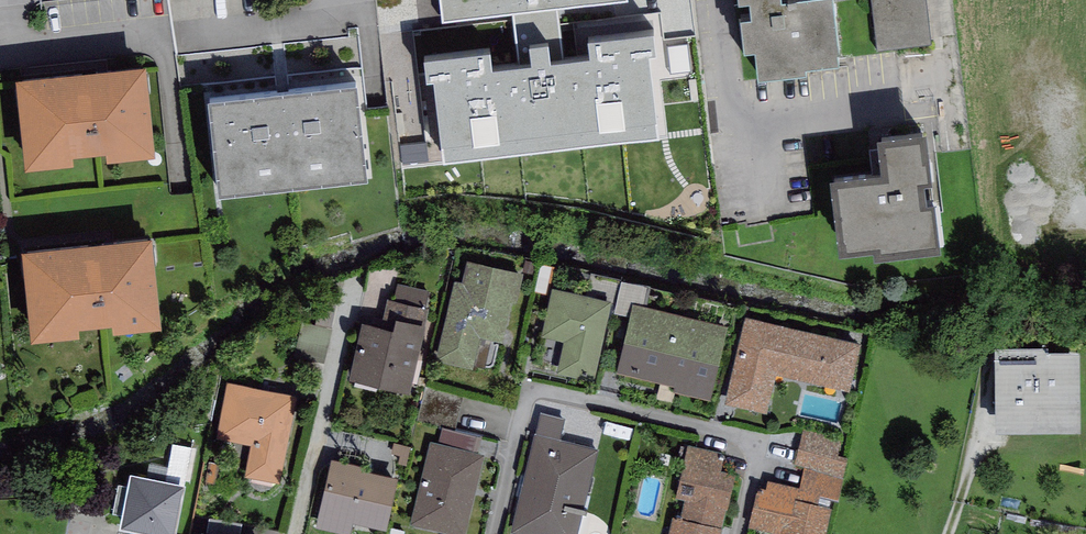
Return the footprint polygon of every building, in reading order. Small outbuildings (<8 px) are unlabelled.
[(420,35),(432,147),(667,123),(655,11),(582,19),(584,35),(557,38),(553,0),(440,0),(441,12),(523,3),(527,41),(498,44),(497,27),(420,35)] [(746,27),(756,26),(759,55),(806,50),(805,43),(838,40),(834,0),(743,0),(746,27)] [(877,45),(931,39),(926,0),(872,0),(877,45)] [(134,57),(25,69),(34,149),(143,137),(134,57)] [(357,68),(213,83),(223,177),(367,162),(357,68)] [(842,162),(848,227),(941,218),(938,186),(928,187),(926,163),(936,162),(934,147),(929,147),(926,121),(879,125),(882,158),(842,162)] [(141,226),(32,238),(41,318),(150,306),(141,226)] [(524,267),(467,255),(463,276),(454,274),(435,357),(491,370),(498,338),(503,339),(512,297),(517,298),(524,267)] [(612,296),(551,282),(540,331),(563,336),(556,368),(593,376),(612,296)] [(727,322),(632,301),(617,367),(675,379),(673,387),(710,396),(712,388),(727,322)] [(425,315),(395,309),(392,320),(362,314),(350,371),(410,384),(425,315)] [(861,337),(746,309),(724,400),(766,410),(776,370),(849,387),(861,337)] [(1046,337),(994,337),(995,421),(1080,420),(1080,342),(1046,342),(1046,337)] [(297,391),(227,377),(216,432),(251,439),(244,472),(279,479),(297,391)] [(565,416),(541,410),(536,430),(560,436),(565,416)] [(482,433),(455,427),(442,424),(438,438),(478,448),(482,433)] [(841,436),(803,427),(795,462),(804,464),(843,472),(847,451),(838,449),(841,436)] [(510,528),(533,533),(576,533),(599,447),(560,436),(536,430),(510,528)] [(438,438),(430,437),(410,520),(464,532),(483,449),(478,448),(438,438)] [(173,440),(166,474),(185,478),(192,443),(173,440)] [(719,449),(687,442),(676,493),(684,495),(680,513),(722,523),(734,470),(720,467),(723,456),(718,454),(719,449)] [(331,452),(318,508),(386,524),(398,470),(362,462),(362,459),(331,452)] [(843,472),(804,464),(799,484),(768,477),(766,487),(818,498),(820,490),(838,494),(843,472)] [(130,467),(120,522),(175,532),(185,478),(166,474),(130,467)] [(757,485),(749,522),(781,529),(780,533),(824,533),(832,501),(818,498),(766,487),(757,485)] [(673,512),(668,533),(720,533),(722,523),(680,513),(673,512)] [(202,521),(199,533),(267,533),(202,521)]
